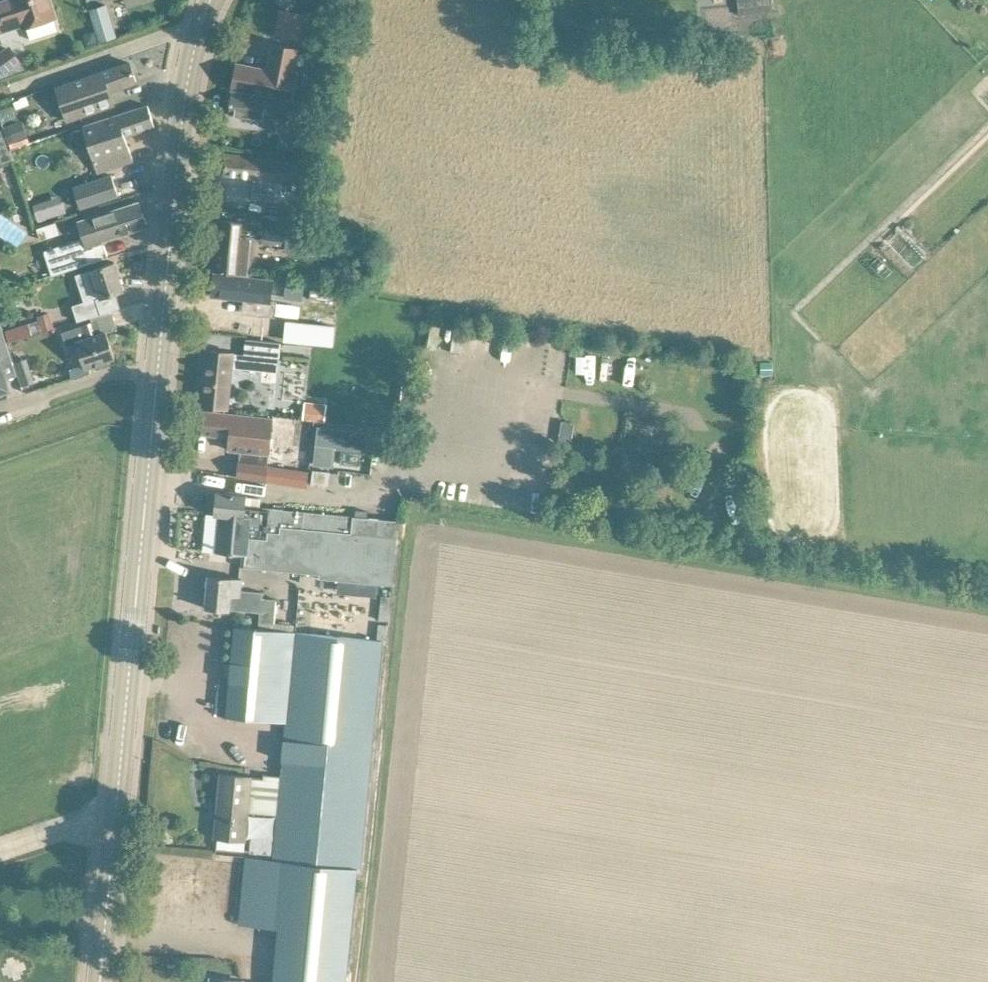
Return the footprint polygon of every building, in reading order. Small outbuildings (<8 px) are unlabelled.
[(22,23),(23,26),(52,16),(47,0),(0,0),(0,30),(22,23)] [(127,9),(155,1),(155,0),(124,0),(127,9)] [(280,2),(289,9),(294,3),(291,0),(278,0),(280,2)] [(117,36),(107,4),(89,10),(99,42),(117,36)] [(280,9),(276,29),(300,33),(304,14),(280,9)] [(293,74),(298,49),(273,44),(268,71),(237,65),(232,88),(252,92),(252,91),(270,94),(270,93),(294,98),(299,75),(293,74)] [(0,52),(0,79),(28,69),(10,45),(7,48),(0,52)] [(113,105),(112,104),(108,91),(135,81),(129,62),(55,87),(67,121),(113,105)] [(306,72),(304,84),(311,85),(313,73),(306,72)] [(273,131),(298,134),(299,122),(286,121),(289,98),(231,93),(229,114),(253,116),(253,118),(274,120),(273,131)] [(95,172),(112,166),(132,160),(124,135),(153,126),(147,105),(81,126),(95,172)] [(8,143),(27,136),(21,121),(3,128),(8,143)] [(12,161),(1,131),(0,131),(0,165),(12,161)] [(304,142),(302,152),(313,153),(315,143),(304,142)] [(225,154),(223,175),(243,177),(254,178),(252,197),(282,200),(282,194),(286,159),(245,156),(225,154)] [(111,175),(73,187),(80,208),(118,196),(111,175)] [(115,183),(120,206),(135,202),(130,180),(115,183)] [(138,202),(119,208),(80,222),(85,237),(44,251),(53,275),(107,257),(101,240),(146,224),(138,202)] [(262,238),(286,241),(289,222),(264,219),(262,238)] [(214,270),(234,272),(249,274),(252,238),(247,237),(248,223),(219,220),(214,270)] [(56,222),(37,228),(41,239),(59,233),(56,222)] [(72,305),(77,322),(100,313),(94,299),(121,289),(112,262),(75,275),(84,301),(72,305)] [(210,296),(229,297),(248,299),(247,311),(269,313),(272,280),(213,274),(210,296)] [(0,312),(8,322),(20,312),(13,302),(0,312)] [(37,315),(38,321),(33,323),(36,333),(41,332),(54,329),(49,312),(37,315)] [(61,331),(65,345),(75,342),(84,367),(114,357),(105,331),(96,334),(92,322),(98,320),(97,319),(61,331)] [(10,352),(0,323),(0,355),(10,352)] [(8,341),(31,334),(36,333),(33,323),(28,324),(5,331),(8,341)] [(200,406),(219,408),(231,409),(235,369),(278,373),(281,343),(246,340),(244,354),(206,350),(200,406)] [(424,357),(447,360),(449,344),(426,341),(424,357)] [(34,382),(26,359),(14,362),(22,386),(34,382)] [(772,362),(761,362),(761,374),(773,374),(772,362)] [(402,385),(400,404),(409,405),(411,385),(402,385)] [(325,423),(327,405),(304,402),(302,421),(325,423)] [(198,433),(218,435),(231,437),(229,450),(239,451),(237,478),(268,481),(275,420),(200,412),(198,433)] [(561,421),(558,442),(571,444),(574,423),(561,421)] [(318,429),(314,464),(330,466),(332,447),(363,451),(365,434),(318,429)] [(670,453),(646,449),(645,459),(669,462),(670,453)] [(312,470),(311,483),(327,485),(329,472),(312,470)] [(215,552),(235,554),(250,555),(249,566),(325,573),(325,576),(392,583),(398,524),(247,509),(248,495),(215,492),(213,515),(219,515),(215,552)] [(202,526),(199,563),(212,564),(214,526),(202,526)] [(204,608),(223,610),(261,614),(260,623),(274,624),(276,600),(263,598),(264,590),(234,587),(235,578),(207,575),(204,608)] [(381,596),(378,620),(388,621),(390,597),(381,596)] [(295,600),(293,617),(305,618),(306,602),(295,600)] [(378,625),(377,638),(387,640),(388,626),(378,625)] [(377,640),(254,628),(234,626),(225,717),(286,723),(282,760),(286,761),(282,815),(276,815),(272,857),(294,859),(295,856),(361,862),(383,641),(387,641),(387,640),(377,638),(377,640)] [(286,761),(282,760),(281,776),(264,774),(264,778),(220,774),(214,837),(218,838),(217,848),(243,850),(244,840),(250,840),(252,811),(260,812),(276,815),(282,815),(286,761)] [(250,926),(278,928),(273,981),(346,981),(357,868),(360,869),(361,863),(295,856),(294,859),(272,857),(272,859),(257,857),(250,926)]
